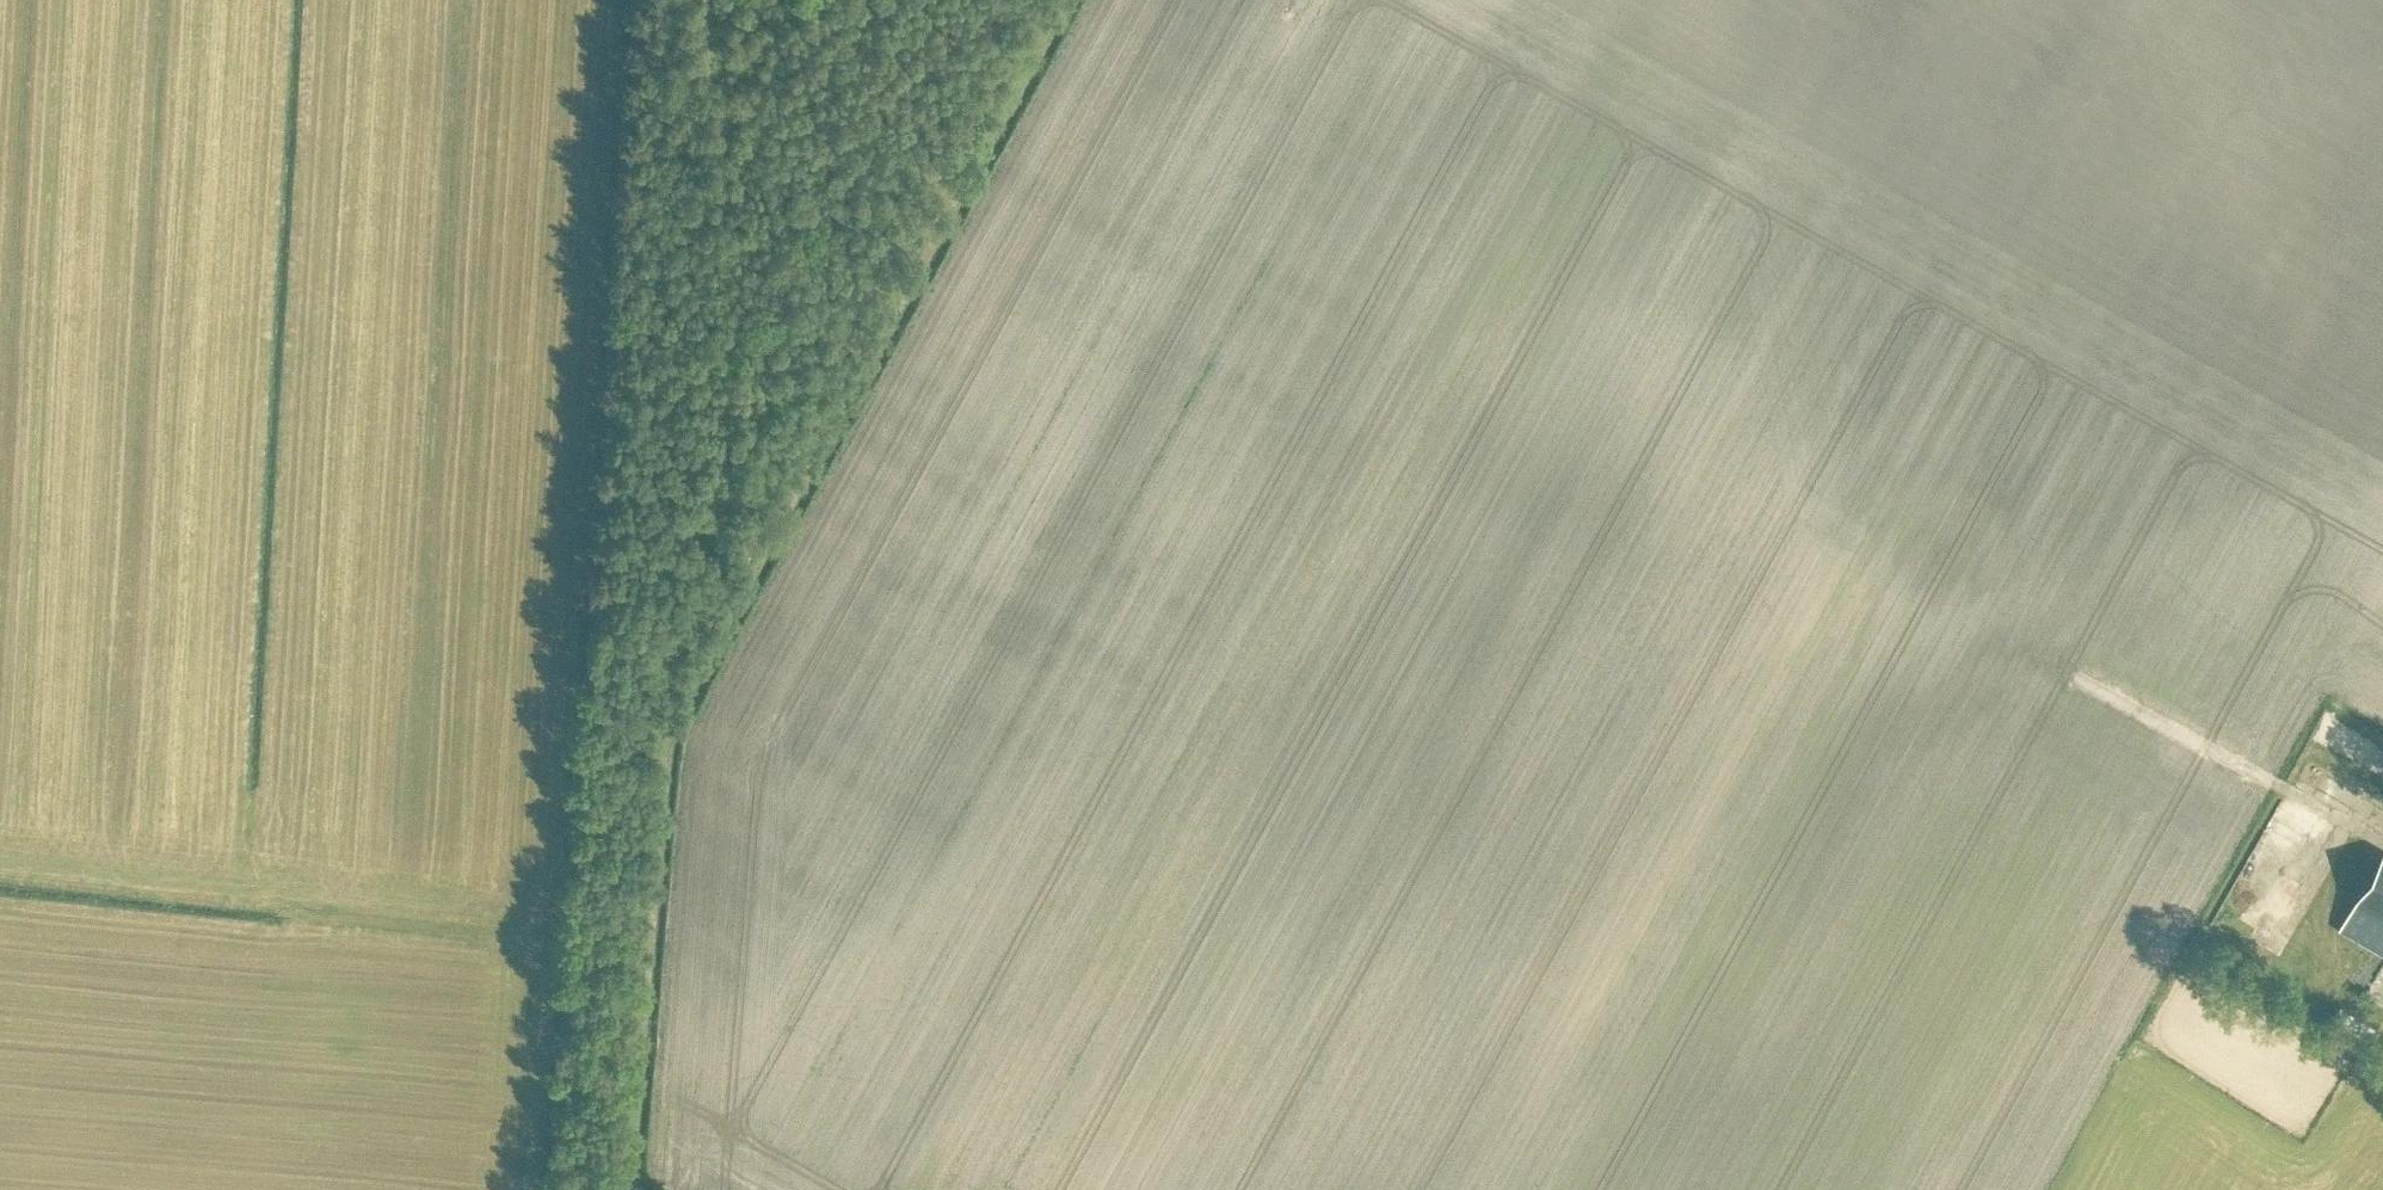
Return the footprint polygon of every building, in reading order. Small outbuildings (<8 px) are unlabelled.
[(2337,931),(2382,957),(2382,850),(2337,931)]
